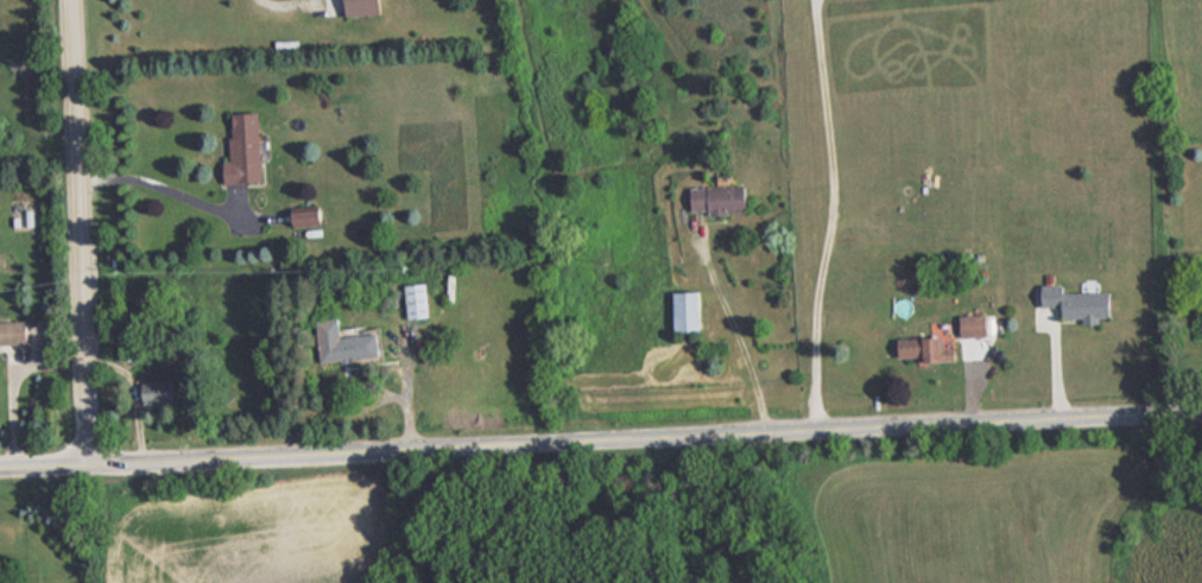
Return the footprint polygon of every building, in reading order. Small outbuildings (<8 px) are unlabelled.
[(263,182),(262,112),(230,112),(231,183),(263,182)] [(750,211),(749,184),(693,186),(694,213),(750,211)] [(406,284),(410,318),(432,316),(428,282),(406,284)] [(1068,291),(1068,283),(1044,283),(1044,305),(1065,305),(1065,318),(1087,318),(1087,320),(1114,319),(1114,291),(1068,291)] [(703,292),(675,292),(675,332),(703,332),(703,292)] [(963,315),(963,337),(990,337),(990,315),(963,315)] [(320,320),(323,362),(383,359),(381,334),(342,336),(341,318),(320,320)] [(30,321),(0,321),(0,346),(31,345),(30,321)] [(925,363),(947,363),(947,338),(901,338),(901,358),(925,358),(925,363)] [(146,379),(146,401),(183,401),(183,380),(146,379)]
